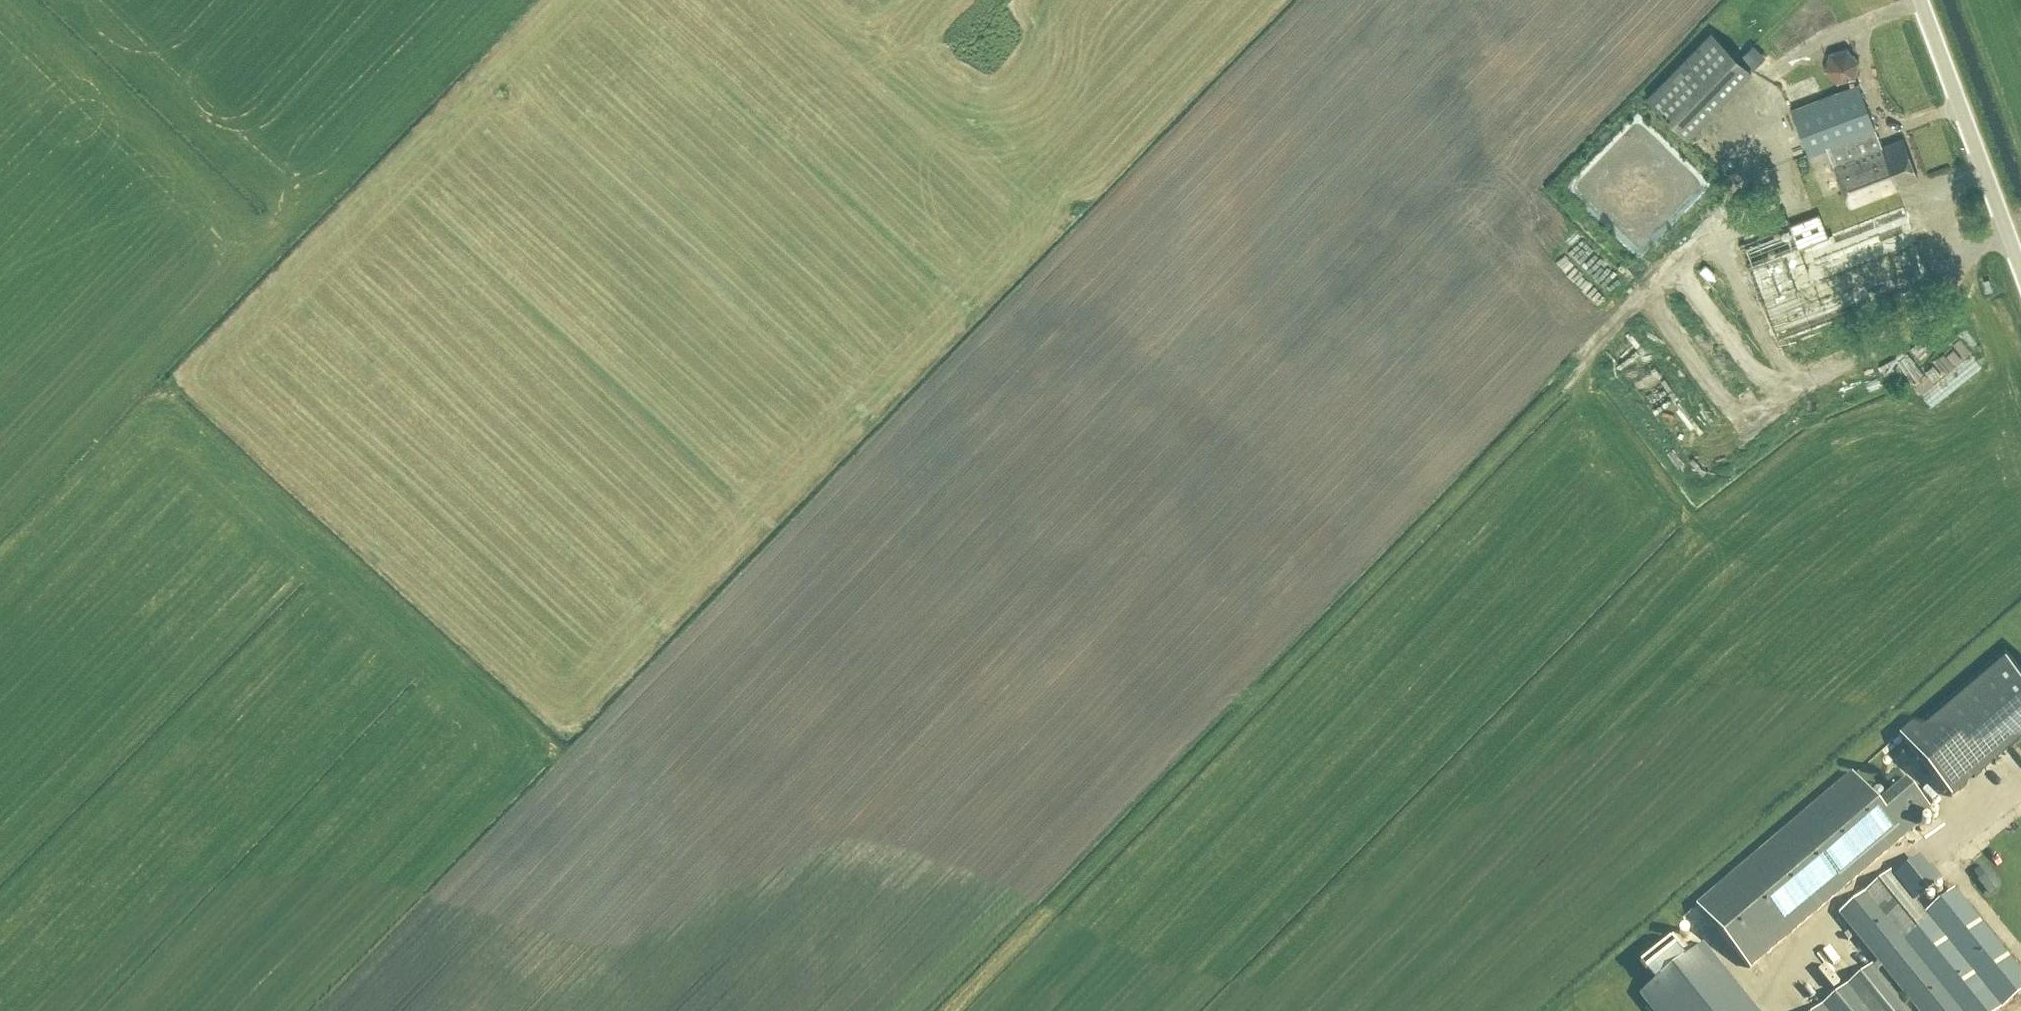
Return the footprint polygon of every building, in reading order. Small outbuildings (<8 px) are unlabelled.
[(1647,96),(1687,135),(1751,69),(1711,30),(1647,96)] [(1902,136),(1880,145),(1857,83),(1790,108),(1807,154),(1828,146),(1849,203),(1917,178),(1902,136)] [(1743,231),(1757,273),(1760,273),(1781,266),(1802,267),(1805,275),(1881,251),(1868,213),(1849,213),(1827,220),(1823,210),(1808,210),(1743,231)] [(1686,358),(1691,368),(1707,360),(1703,350),(1686,358)] [(1950,799),(2020,739),(2020,666),(2005,647),(1898,738),(1950,799)] [(1852,775),(1695,907),(1749,970),(1932,815),(1906,783),(1878,807),(1852,775)] [(1882,969),(1916,1010),(1999,1010),(2020,993),(2020,977),(1952,892),(1924,916),(1890,873),(1838,915),(1877,963),(1818,1010),(1907,1010),(1877,973),(1882,969)] [(1638,997),(1650,1010),(1755,1010),(1701,946),(1638,997)]
